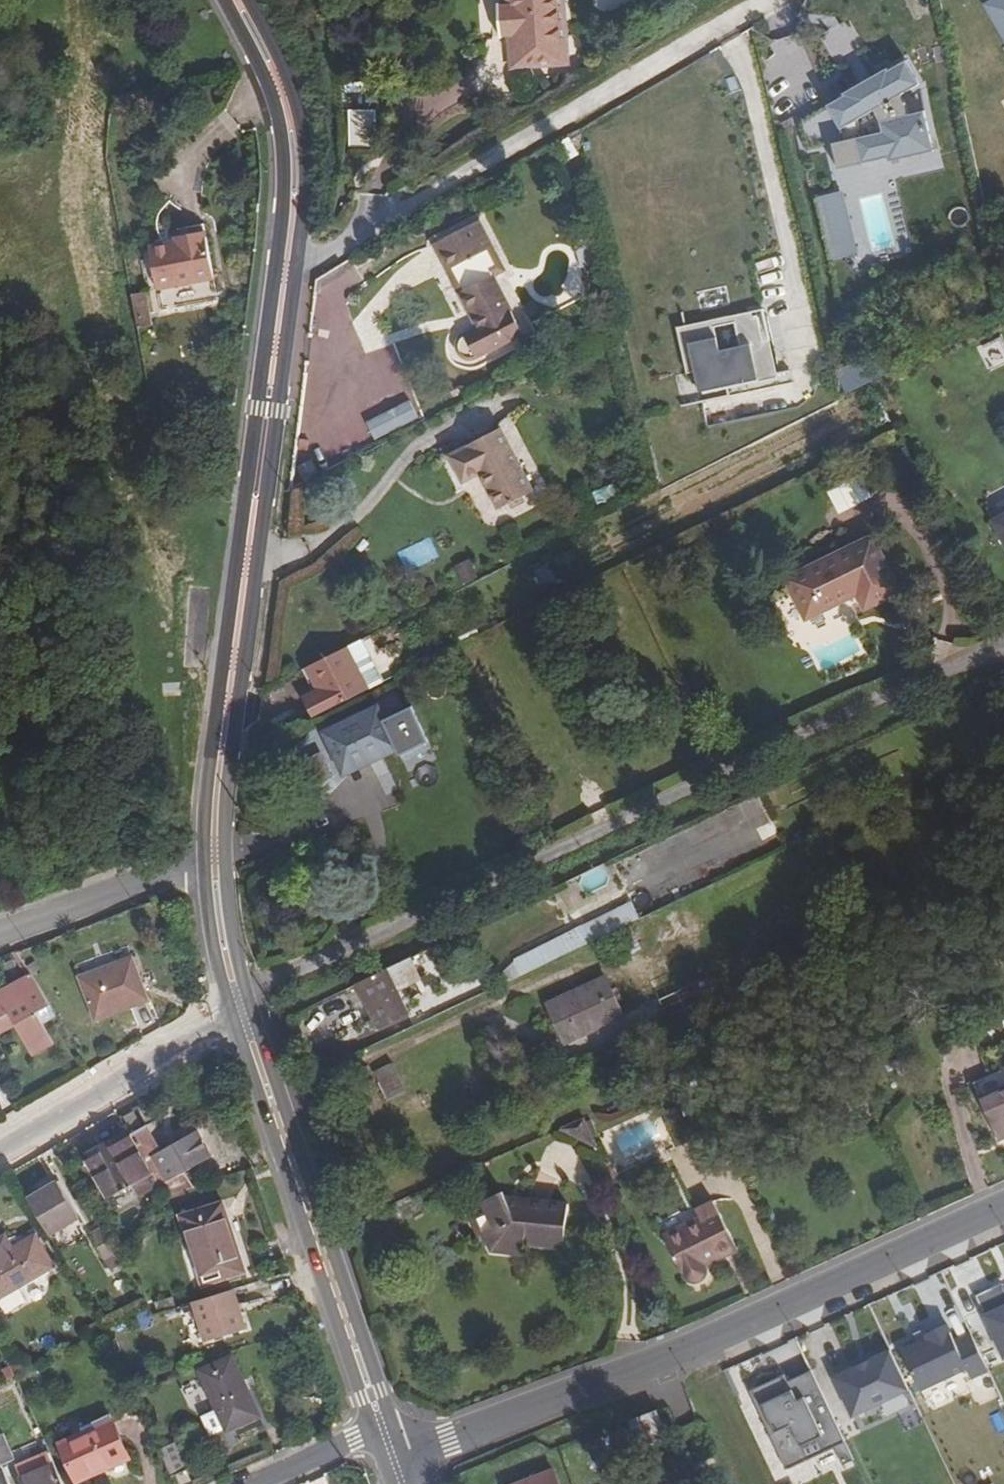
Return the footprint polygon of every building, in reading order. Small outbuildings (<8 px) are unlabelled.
[(548,0),(507,0),(508,5),(496,7),(498,38),(512,37),(513,49),(512,51),(513,68),(555,64),(551,12),(549,12),(548,0)] [(555,64),(563,63),(558,0),(548,0),(549,12),(551,12),(555,64)] [(1003,36),(1003,0),(993,0),(1003,36)] [(882,181),(943,168),(922,68),(831,87),(843,143),(827,147),(838,198),(883,189),(882,181)] [(365,122),(338,123),(340,162),(366,160),(365,122)] [(825,195),(828,258),(853,257),(851,194),(825,195)] [(461,263),(495,246),(482,219),(448,236),(461,263)] [(224,277),(214,229),(191,234),(192,241),(185,242),(165,246),(159,247),(167,289),(224,277)] [(461,290),(495,274),(507,268),(495,246),(461,263),(448,236),(437,241),(461,290)] [(524,332),(495,274),(461,290),(479,326),(463,335),(461,337),(460,341),(461,350),(465,355),(470,356),(475,356),(524,332)] [(162,326),(156,291),(143,294),(149,329),(162,326)] [(764,308),(679,327),(694,394),(779,375),(764,308)] [(978,348),(989,371),(1003,363),(1003,339),(1003,336),(978,348)] [(873,355),(837,371),(848,395),(884,378),(873,355)] [(361,409),(376,441),(421,419),(406,387),(361,409)] [(533,492),(501,428),(468,445),(469,447),(451,456),(464,482),(482,473),(500,509),(533,492)] [(991,520),(1003,548),(1003,513),(991,520)] [(407,573),(439,557),(430,537),(397,553),(407,573)] [(821,563),(789,579),(810,619),(858,594),(865,609),(900,592),(874,539),(825,563),(821,563)] [(463,583),(478,576),(472,561),(457,567),(463,583)] [(389,621),(373,628),(393,670),(409,662),(389,621)] [(393,670),(373,628),(333,648),(346,674),(330,683),(337,697),(393,670)] [(852,634),(821,649),(829,664),(859,650),(852,634)] [(374,742),(377,749),(414,731),(396,692),(343,717),(359,750),(374,742)] [(362,756),(377,749),(374,742),(359,750),(362,756)] [(582,945),(643,921),(637,907),(577,930),(582,945)] [(385,986),(416,972),(415,968),(438,957),(431,941),(376,967),(385,986)] [(137,958),(95,974),(118,1014),(152,1001),(137,958)] [(385,986),(376,967),(370,970),(379,989),(385,986)] [(431,1004),(416,972),(385,986),(399,1019),(431,1004)] [(717,973),(659,994),(668,1020),(727,999),(717,973)] [(118,1014),(95,974),(83,977),(98,1021),(118,1014)] [(20,1028),(36,1057),(58,1045),(41,1015),(54,1007),(37,976),(0,997),(0,1023),(14,1016),(20,1028)] [(593,981),(537,1007),(554,1045),(610,1019),(593,981)] [(399,1019),(385,986),(379,989),(394,1022),(399,1019)] [(375,1073),(390,1102),(411,1091),(396,1062),(375,1073)] [(977,1103),(995,1142),(1003,1138),(1003,1091),(977,1103)] [(158,1180),(162,1188),(168,1198),(199,1189),(190,1173),(216,1160),(203,1134),(164,1153),(151,1127),(138,1134),(160,1179),(158,1180)] [(144,1199),(162,1188),(158,1180),(135,1135),(90,1160),(112,1199),(136,1186),(144,1199)] [(35,1196),(57,1234),(84,1218),(63,1181),(35,1196)] [(516,1202),(516,1196),(514,1196),(511,1189),(492,1198),(495,1208),(481,1215),(488,1234),(494,1233),(500,1248),(532,1250),(533,1240),(572,1243),(575,1202),(521,1197),(521,1203),(516,1202)] [(696,1221),(660,1240),(680,1278),(683,1282),(687,1285),(692,1285),(697,1283),(700,1280),(702,1276),(703,1267),(733,1252),(709,1205),(692,1213),(696,1221)] [(248,1275),(227,1212),(226,1206),(185,1220),(207,1288),(248,1275)] [(42,1236),(33,1221),(0,1240),(0,1260),(42,1236)] [(112,1260),(123,1253),(108,1227),(97,1233),(112,1260)] [(0,1260),(0,1302),(60,1268),(42,1236),(0,1260)] [(1003,1357),(1003,1283),(1003,1282),(976,1294),(1003,1357)] [(237,1293),(196,1306),(209,1347),(249,1334),(237,1293)] [(159,1306),(162,1316),(179,1310),(176,1301),(159,1306)] [(900,1347),(920,1390),(969,1367),(955,1338),(946,1320),(924,1331),(926,1335),(900,1347)] [(972,1330),(955,1338),(969,1367),(974,1377),(991,1369),(972,1330)] [(853,1416),(910,1389),(889,1346),(833,1374),(853,1416)] [(239,1356),(206,1370),(222,1410),(230,1430),(231,1432),(264,1418),(239,1356)] [(785,1375),(750,1391),(787,1469),(835,1447),(843,1465),(854,1460),(812,1371),(788,1382),(785,1375)] [(230,1430),(222,1410),(206,1417),(214,1436),(230,1430)] [(658,1413),(631,1424),(641,1449),(668,1439),(658,1413)] [(138,1459),(121,1421),(69,1443),(85,1480),(138,1459)] [(7,1463),(21,1458),(9,1432),(0,1435),(0,1448),(7,1463)] [(595,1471),(609,1467),(601,1440),(587,1445),(595,1471)] [(164,1450),(176,1477),(195,1470),(183,1442),(164,1450)] [(61,1464),(29,1477),(32,1483),(70,1483),(61,1464)] [(519,1483),(560,1483),(556,1471),(519,1483)] [(11,1472),(0,1477),(0,1483),(16,1483),(11,1472)]
